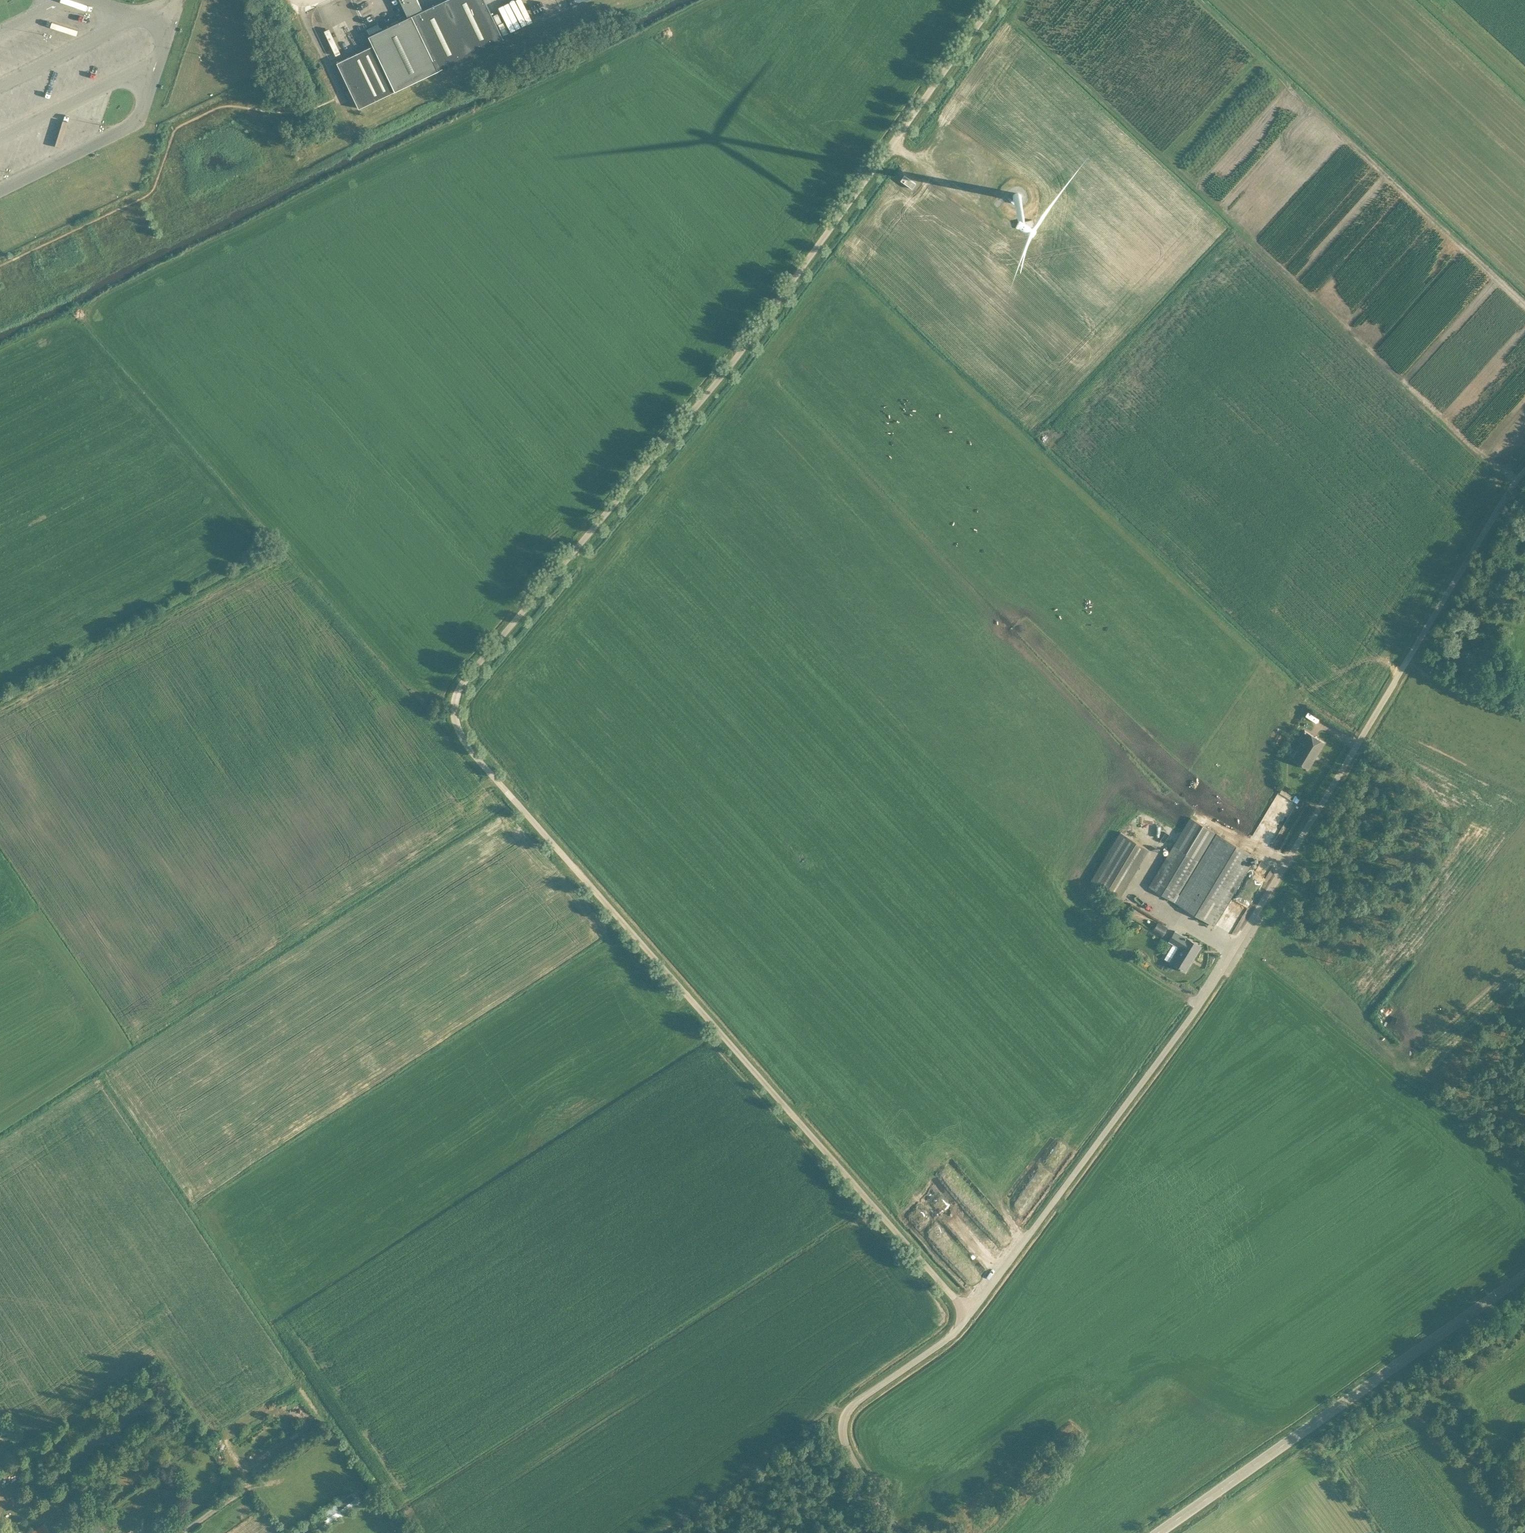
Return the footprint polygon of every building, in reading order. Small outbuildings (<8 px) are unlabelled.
[(359,108),(504,39),(485,0),(444,0),(423,10),(418,0),(400,0),(408,17),(369,36),(373,45),(337,62),(359,108)] [(893,180),(902,186),(903,185),(906,187),(911,180),(900,171),(893,180)] [(1019,202),(1019,188),(1008,188),(1008,202),(1019,202)] [(1015,219),(1017,228),(1030,225),(1028,216),(1015,219)] [(1309,767),(1324,740),(1305,728),(1296,743),(1300,745),(1293,757),(1309,767)] [(1256,853),(1190,816),(1151,884),(1217,921),(1256,853)] [(1145,846),(1120,830),(1090,878),(1116,894),(1145,846)] [(1147,928),(1159,933),(1162,925),(1151,920),(1147,928)] [(1175,929),(1169,939),(1181,946),(1171,962),(1188,972),(1203,946),(1175,929)] [(316,1532),(317,1532),(360,1502),(353,1492),(309,1523),(316,1532)] [(40,1523),(27,1532),(48,1532),(40,1523)] [(87,1532),(98,1532),(99,1532),(92,1524),(84,1529),(87,1532)]
